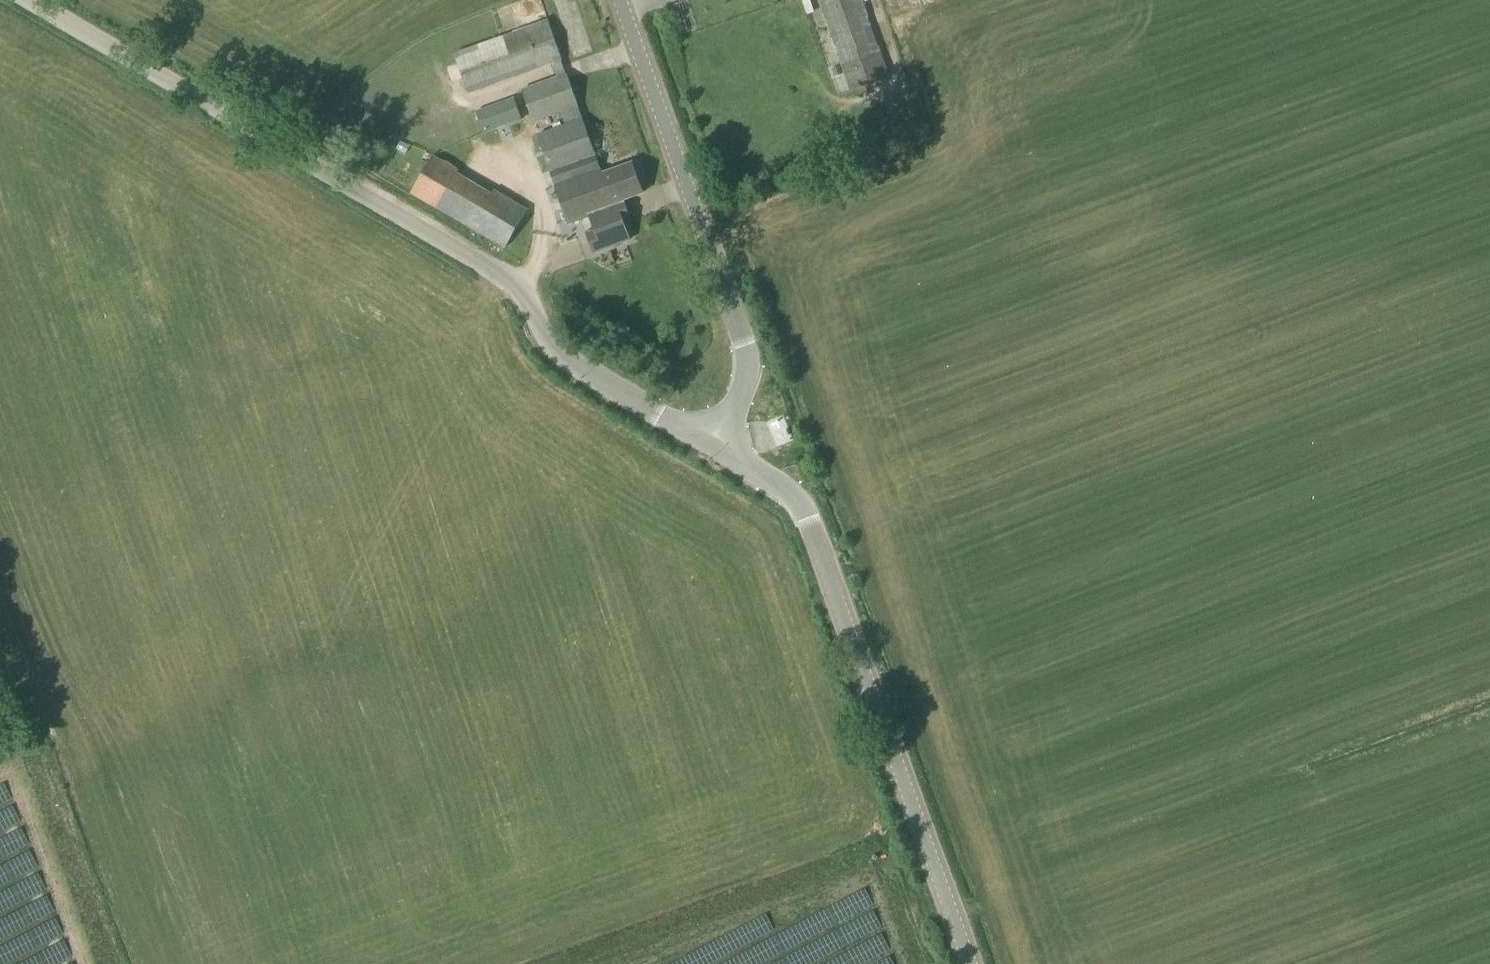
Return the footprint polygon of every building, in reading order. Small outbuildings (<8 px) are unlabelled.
[(889,78),(863,0),(818,0),(850,92),(889,78)] [(566,74),(562,61),(547,20),(512,32),(512,33),(454,53),(467,94),(552,64),(557,77),(521,90),(533,124),(561,114),(565,124),(536,134),(556,191),(556,190),(569,225),(589,217),(618,207),(619,212),(627,209),(624,200),(643,193),(632,163),(603,173),(582,118),(579,107),(567,74),(566,74)] [(483,136),(495,131),(523,121),(514,98),(475,112),(483,136)] [(492,193),(457,173),(459,170),(433,155),(410,195),(506,249),(528,210),(494,190),(492,193)] [(618,207),(589,217),(594,231),(587,234),(594,253),(630,241),(619,212),(618,207)]
